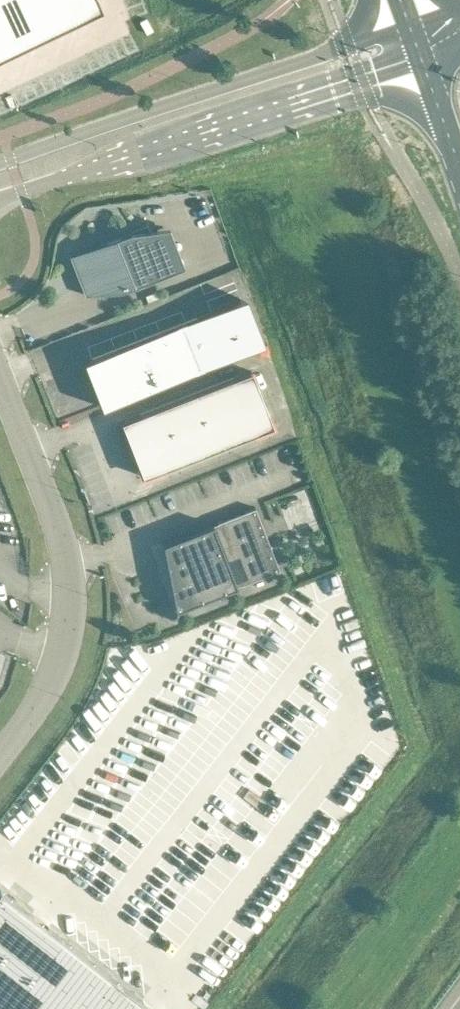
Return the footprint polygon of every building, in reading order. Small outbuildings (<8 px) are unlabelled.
[(96,21),(87,0),(0,0),(0,66),(96,21)] [(169,227),(150,229),(147,223),(101,242),(101,243),(71,255),(85,295),(120,291),(184,266),(169,227)] [(189,321),(92,359),(109,401),(102,404),(102,407),(263,344),(244,298),(189,320),(189,321)] [(122,422),(143,476),(273,426),(252,371),(122,422)] [(163,543),(188,605),(242,584),(280,569),(255,506),(217,521),(217,522),(163,543)] [(0,924),(0,1008),(108,1008),(0,924)]
